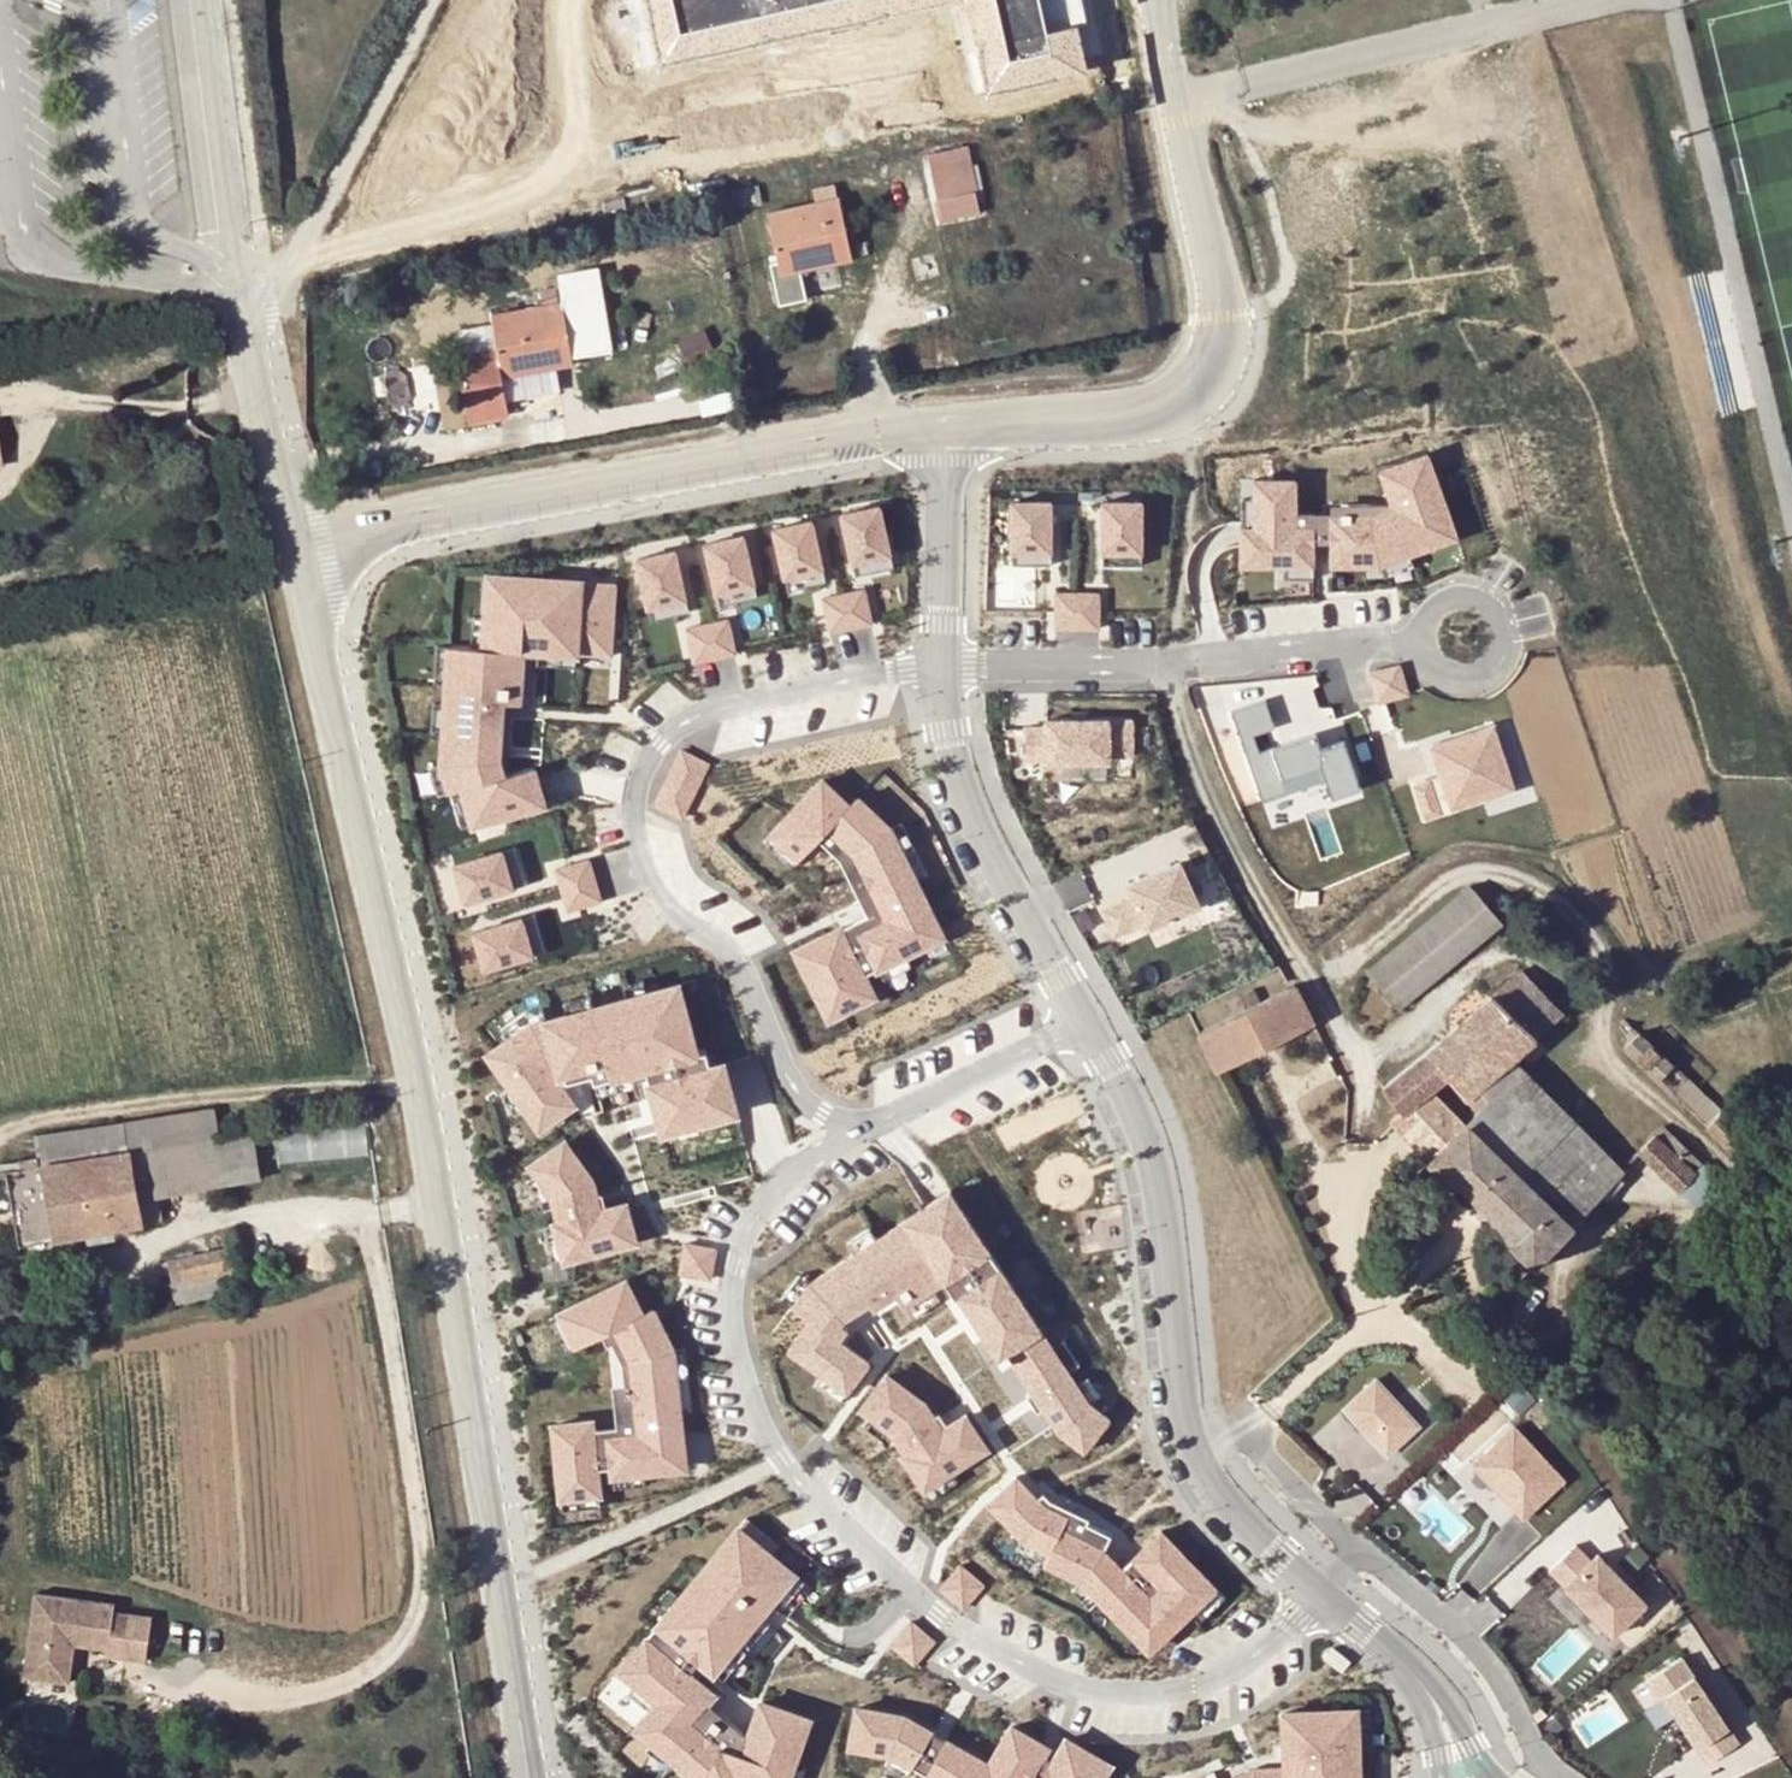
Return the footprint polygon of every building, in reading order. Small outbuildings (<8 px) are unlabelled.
[(928,158),(944,224),(977,218),(971,196),(976,195),(965,149),(928,158)] [(851,263),(835,189),(813,192),(815,202),(769,215),(778,266),(807,261),(809,272),(851,263)] [(778,266),(780,278),(809,272),(807,261),(778,266)] [(526,375),(570,366),(556,292),(536,295),(538,305),(491,316),(502,368),(524,363),(526,375)] [(502,368),(505,379),(526,375),(524,363),(502,368)] [(1331,528),(1331,566),(1379,565),(1409,555),(1405,541),(1439,530),(1428,498),(1442,494),(1429,454),(1381,470),(1388,491),(1393,504),(1367,512),(1331,513),(1331,528)] [(1296,479),(1254,479),(1254,528),(1241,528),(1241,565),(1282,566),(1313,566),(1313,528),(1295,528),(1295,513),(1296,479)] [(1254,479),(1241,479),(1241,528),(1254,528),(1254,479)] [(1331,498),(1331,513),(1367,512),(1393,504),(1388,491),(1369,498),(1331,498)] [(1457,538),(1442,494),(1428,498),(1439,530),(1405,541),(1409,555),(1457,538)] [(1143,552),(1143,501),(1103,501),(1102,552),(1143,552)] [(1052,552),(1052,502),(1012,502),(1011,552),(1052,552)] [(880,505),(841,513),(852,563),(891,555),(880,505)] [(1295,513),(1295,528),(1313,528),(1313,513),(1295,513)] [(1331,513),(1313,513),(1313,528),(1331,528),(1331,513)] [(812,520),(774,528),(784,578),(823,570),(812,520)] [(744,536),(705,544),(716,594),(755,586),(744,536)] [(676,550),(637,558),(648,608),(686,600),(676,550)] [(1052,552),(1011,552),(1011,566),(1051,566),(1052,552)] [(1143,552),(1102,552),(1102,565),(1142,565),(1143,552)] [(891,555),(852,563),(855,576),(894,568),(891,555)] [(1409,555),(1379,565),(1382,578),(1414,566),(1409,555)] [(1313,566),(1282,566),(1282,579),(1313,579),(1313,566)] [(823,570),(784,578),(787,591),(826,583),(823,570)] [(612,656),(618,584),(455,573),(450,645),(447,683),(446,703),(444,733),(442,763),(450,791),(461,828),(544,804),(533,766),(538,765),(548,665),(549,653),(576,654),(612,656)] [(755,586),(716,594),(719,607),(758,599),(755,586)] [(823,598),(829,633),(874,625),(867,589),(823,598)] [(1076,592),(1055,592),(1055,629),(1076,629),(1076,592)] [(1099,592),(1076,592),(1076,629),(1100,629),(1099,592)] [(686,600),(648,608),(650,621),(689,613),(686,600)] [(729,619),(686,628),(694,664),(737,655),(729,619)] [(447,683),(450,645),(436,644),(433,682),(447,683)] [(576,654),(549,653),(548,665),(576,667),(576,654)] [(1369,673),(1379,703),(1408,693),(1400,664),(1369,673)] [(1265,796),(1344,778),(1347,792),(1376,785),(1364,737),(1337,743),(1333,726),(1287,738),(1277,696),(1243,704),(1265,796)] [(444,733),(446,703),(432,702),(430,732),(444,733)] [(1133,756),(1133,719),(1046,720),(1046,727),(1025,727),(1026,761),(1046,760),(1046,763),(1110,762),(1110,756),(1133,756)] [(1494,724),(1430,746),(1440,776),(1414,784),(1425,818),(1442,813),(1438,802),(1449,799),(1452,809),(1515,789),(1494,724)] [(682,750),(654,805),(682,818),(710,763),(682,750)] [(450,791),(442,763),(429,766),(438,795),(450,791)] [(821,782),(771,833),(799,860),(821,837),(832,826),(844,838),(883,913),(870,920),(872,923),(857,931),(878,969),(905,955),(943,935),(915,882),(888,830),(855,799),(847,807),(821,782)] [(1438,802),(1442,813),(1452,809),(1449,799),(1438,802)] [(900,823),(888,830),(915,882),(927,875),(900,823)] [(832,826),(821,837),(832,847),(867,913),(852,921),(839,928),(864,977),(878,969),(857,931),(872,923),(870,920),(883,913),(844,838),(832,826)] [(791,869),(799,860),(771,833),(763,842),(791,869)] [(515,845),(502,849),(514,887),(526,884),(515,845)] [(502,849),(453,864),(464,902),(514,887),(502,849)] [(555,869),(568,912),(603,901),(590,858),(555,869)] [(1200,905),(1181,861),(1128,885),(1133,897),(1103,910),(1115,936),(1144,922),(1147,929),(1166,920),(1164,916),(1179,909),(1181,914),(1200,905)] [(1498,926),(1468,889),(1362,976),(1394,1013),(1498,926)] [(535,913),(522,916),(534,955),(546,951),(535,913)] [(522,916),(473,931),(484,970),(534,955),(522,916)] [(864,977),(839,928),(793,951),(813,989),(827,982),(844,1012),(874,996),(864,977)] [(911,967),(905,955),(878,969),(884,981),(911,967)] [(1519,969),(1491,994),(1534,1043),(1561,1018),(1519,969)] [(508,1040),(474,1064),(531,1146),(579,1113),(582,1117),(624,1106),(651,1205),(754,1176),(723,1061),(751,1056),(730,1007),(724,1008),(714,974),(647,992),(626,997),(593,1006),(567,1014),(546,1019),(532,1023),(508,1040)] [(623,985),(626,997),(647,992),(643,979),(623,985)] [(844,1012),(827,982),(813,989),(829,1020),(844,1012)] [(1315,1026),(1297,988),(1264,1004),(1235,1018),(1201,1035),(1219,1073),(1315,1026)] [(1235,1018),(1264,1004),(1258,990),(1228,1004),(1235,1018)] [(563,1001),(567,1014),(593,1006),(590,994),(563,1001)] [(1491,994),(1380,1091),(1399,1113),(1402,1119),(1448,1080),(1468,1099),(1480,1089),(1510,1063),(1534,1043),(1491,994)] [(500,1029),(508,1040),(532,1023),(546,1019),(543,1006),(526,1011),(500,1029)] [(1773,1164),(1640,1038),(1623,1053),(1758,1182),(1773,1164)] [(1490,1099),(1521,1074),(1510,1063),(1480,1089),(1490,1099)] [(1402,1119),(1399,1113),(1390,1121),(1411,1150),(1374,1183),(1388,1202),(1424,1166),(1445,1183),(1450,1180),(1510,1238),(1506,1244),(1531,1270),(1623,1172),(1521,1074),(1490,1099),(1480,1089),(1468,1099),(1448,1080),(1402,1119)] [(40,1167),(8,1174),(21,1249),(162,1224),(160,1203),(261,1185),(253,1133),(220,1138),(215,1112),(122,1128),(120,1125),(35,1139),(40,1167)] [(1641,1158),(1680,1194),(1701,1173),(1660,1136),(1641,1158)] [(566,1140),(531,1164),(537,1173),(553,1196),(556,1207),(597,1196),(596,1194),(592,1179),(566,1140)] [(553,1196),(537,1173),(526,1181),(541,1203),(543,1210),(556,1207),(553,1196)] [(1696,1208),(1732,1208),(1736,1204),(1701,1173),(1680,1194),(1696,1208)] [(856,1251),(809,1282),(792,1306),(810,1319),(788,1349),(822,1374),(846,1393),(870,1362),(826,1329),(838,1312),(886,1281),(904,1308),(932,1290),(947,1279),(975,1261),(955,1232),(971,1221),(950,1190),(879,1237),(856,1251)] [(556,1207),(559,1221),(606,1209),(602,1193),(596,1194),(597,1196),(556,1207)] [(559,1221),(555,1223),(564,1260),(636,1242),(626,1204),(606,1209),(559,1221)] [(990,1251),(971,1221),(955,1232),(975,1261),(947,1279),(957,1294),(1000,1266),(990,1251)] [(552,1263),(564,1260),(555,1223),(542,1226),(552,1263)] [(872,1226),(849,1240),(856,1251),(879,1237),(872,1226)] [(691,1238),(684,1271),(717,1278),(724,1245),(691,1238)] [(172,1282),(237,1267),(232,1244),(167,1259),(172,1282)] [(1011,1358),(1032,1390),(1035,1394),(1069,1371),(1053,1346),(1000,1266),(957,1294),(1003,1363),(1011,1358)] [(242,1287),(237,1267),(172,1282),(178,1306),(242,1287)] [(809,1282),(799,1274),(781,1298),(792,1306),(809,1282)] [(560,1312),(577,1347),(594,1338),(616,1328),(633,1361),(640,1435),(609,1438),(612,1467),(613,1476),(644,1473),(685,1469),(679,1408),(673,1349),(652,1307),(642,1313),(626,1280),(560,1312)] [(939,1301),(932,1290),(904,1308),(911,1319),(939,1301)] [(577,1347),(560,1312),(549,1317),(566,1352),(577,1347)] [(616,1328),(594,1338),(599,1348),(612,1341),(624,1365),(630,1426),(593,1429),(597,1469),(612,1467),(609,1438),(640,1435),(633,1361),(616,1328)] [(1063,1339),(1053,1346),(1069,1371),(1079,1363),(1063,1339)] [(687,1348),(673,1349),(679,1408),(693,1407),(687,1348)] [(1077,1384),(1069,1371),(1035,1394),(1032,1390),(1027,1394),(1038,1411),(1043,1407),(1077,1384)] [(846,1393),(822,1374),(815,1383),(839,1402),(846,1393)] [(898,1438),(902,1442),(935,1417),(924,1403),(887,1375),(862,1408),(871,1415),(892,1431),(898,1438)] [(1088,1377),(1077,1384),(1089,1402),(1100,1395),(1088,1377)] [(1376,1379),(1344,1408),(1387,1454),(1418,1425),(1376,1379)] [(1077,1384),(1043,1407),(1059,1431),(1085,1450),(1110,1418),(1089,1402),(1077,1384)] [(939,1414),(935,1417),(902,1442),(911,1455),(949,1427),(939,1414)] [(892,1431),(871,1415),(862,1425),(883,1440),(889,1447),(898,1438),(892,1431)] [(911,1455),(908,1457),(931,1488),(955,1470),(988,1446),(965,1415),(949,1427),(911,1455)] [(593,1429),(592,1421),(554,1425),(561,1497),(600,1493),(597,1469),(593,1429)] [(1513,1425),(1473,1464),(1524,1518),(1564,1479),(1513,1425)] [(955,1470),(931,1488),(939,1499),(963,1481),(955,1470)] [(1050,1565),(1084,1581),(1100,1598),(1131,1630),(1135,1627),(1144,1618),(1164,1638),(1191,1613),(1217,1587),(1163,1530),(1135,1556),(1168,1590),(1156,1602),(1123,1567),(1105,1548),(1072,1532),(1078,1521),(1051,1499),(1042,1491),(1019,1472),(995,1501),(1027,1528),(1059,1554),(1050,1565)] [(644,1473),(613,1476),(614,1489),(645,1486),(644,1473)] [(1042,1491),(1051,1499),(1078,1521),(1072,1532),(1105,1548),(1109,1541),(1084,1526),(1091,1515),(1047,1485),(1042,1491)] [(600,1493),(561,1497),(562,1511),(601,1507),(600,1493)] [(730,1688),(812,1588),(772,1553),(780,1544),(748,1515),(655,1625),(712,1673),(730,1688)] [(1027,1528),(1019,1538),(1050,1565),(1059,1554),(1027,1528)] [(1613,1635),(1647,1602),(1598,1552),(1591,1559),(1575,1543),(1548,1569),(1613,1635)] [(1168,1590),(1135,1556),(1123,1567),(1156,1602),(1168,1590)] [(983,1584),(960,1565),(941,1588),(964,1607),(983,1584)] [(1100,1598),(1084,1581),(1074,1590),(1091,1607),(1100,1598)] [(1226,1597),(1217,1587),(1191,1613),(1200,1622),(1226,1597)] [(107,1607),(29,1597),(18,1679),(58,1683),(64,1644),(99,1649),(99,1639),(118,1637),(114,1665),(136,1666),(143,1620),(106,1614),(107,1607)] [(1144,1618),(1135,1627),(1154,1647),(1164,1638),(1144,1618)] [(911,1621),(892,1644),(915,1664),(934,1641),(911,1621)] [(712,1673),(655,1625),(646,1637),(669,1657),(658,1671),(746,1744),(761,1701),(730,1688),(712,1673)] [(810,1719),(761,1701),(746,1744),(658,1671),(669,1657),(646,1637),(619,1669),(658,1701),(638,1725),(654,1739),(678,1759),(676,1762),(677,1763),(697,1777),(737,1777),(738,1775),(748,1777),(789,1777),(810,1719)] [(1342,1672),(1351,1661),(1333,1646),(1324,1657),(1342,1672)] [(1682,1656),(1645,1680),(1658,1699),(1665,1695),(1698,1745),(1696,1746),(1707,1763),(1739,1743),(1682,1656)] [(914,1716),(857,1707),(851,1745),(893,1752),(914,1716)] [(1540,1707),(1529,1715),(1534,1726),(1547,1716),(1540,1707)] [(1284,1713),(1285,1751),(1326,1749),(1327,1766),(1286,1768),(1248,1769),(1229,1777),(1360,1777),(1357,1709),(1284,1713)] [(885,1765),(907,1777),(912,1768),(911,1767),(934,1728),(914,1716),(893,1752),(885,1765)] [(934,1728),(911,1767),(912,1768),(925,1776),(929,1777),(1026,1777),(1042,1751),(1047,1743),(1014,1724),(991,1762),(934,1728)] [(1044,1777),(1092,1777),(1103,1759),(1068,1737),(1056,1759),(1044,1777)] [(678,1759),(654,1739),(646,1749),(671,1770),(677,1763),(676,1762),(678,1759)] [(1326,1749),(1285,1751),(1286,1768),(1327,1766),(1326,1749)] [(1042,1751),(1026,1777),(1044,1777),(1056,1759),(1042,1751)]
